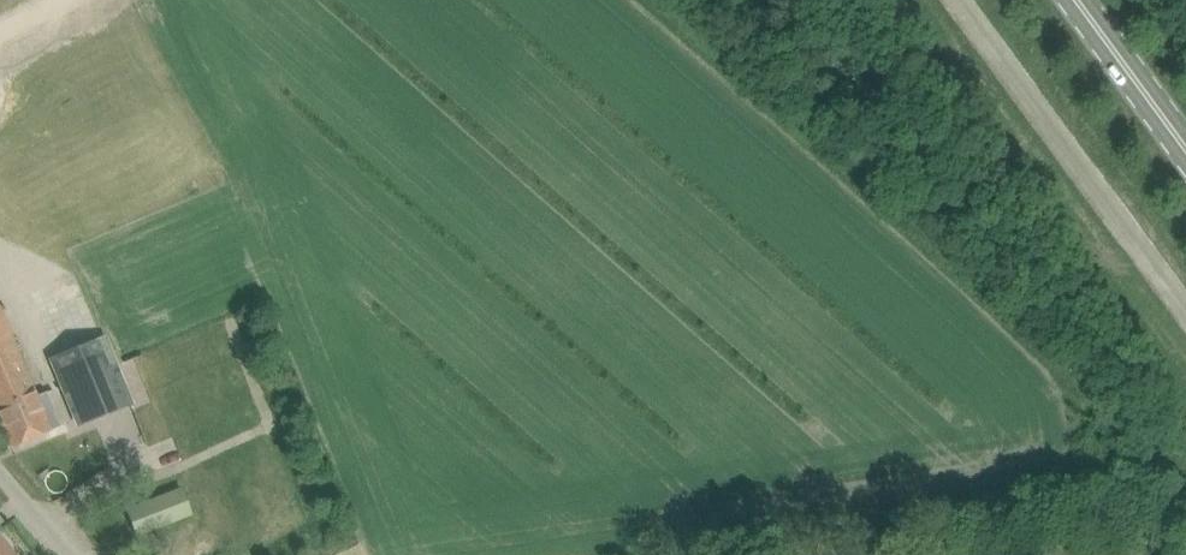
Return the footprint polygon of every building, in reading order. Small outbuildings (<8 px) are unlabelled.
[(12,447),(61,426),(47,391),(36,396),(0,311),(0,419),(12,447)] [(112,349),(57,372),(79,425),(134,403),(112,349)] [(190,515),(180,488),(125,508),(135,536),(190,515)] [(0,535),(0,554),(17,554),(0,535)]
